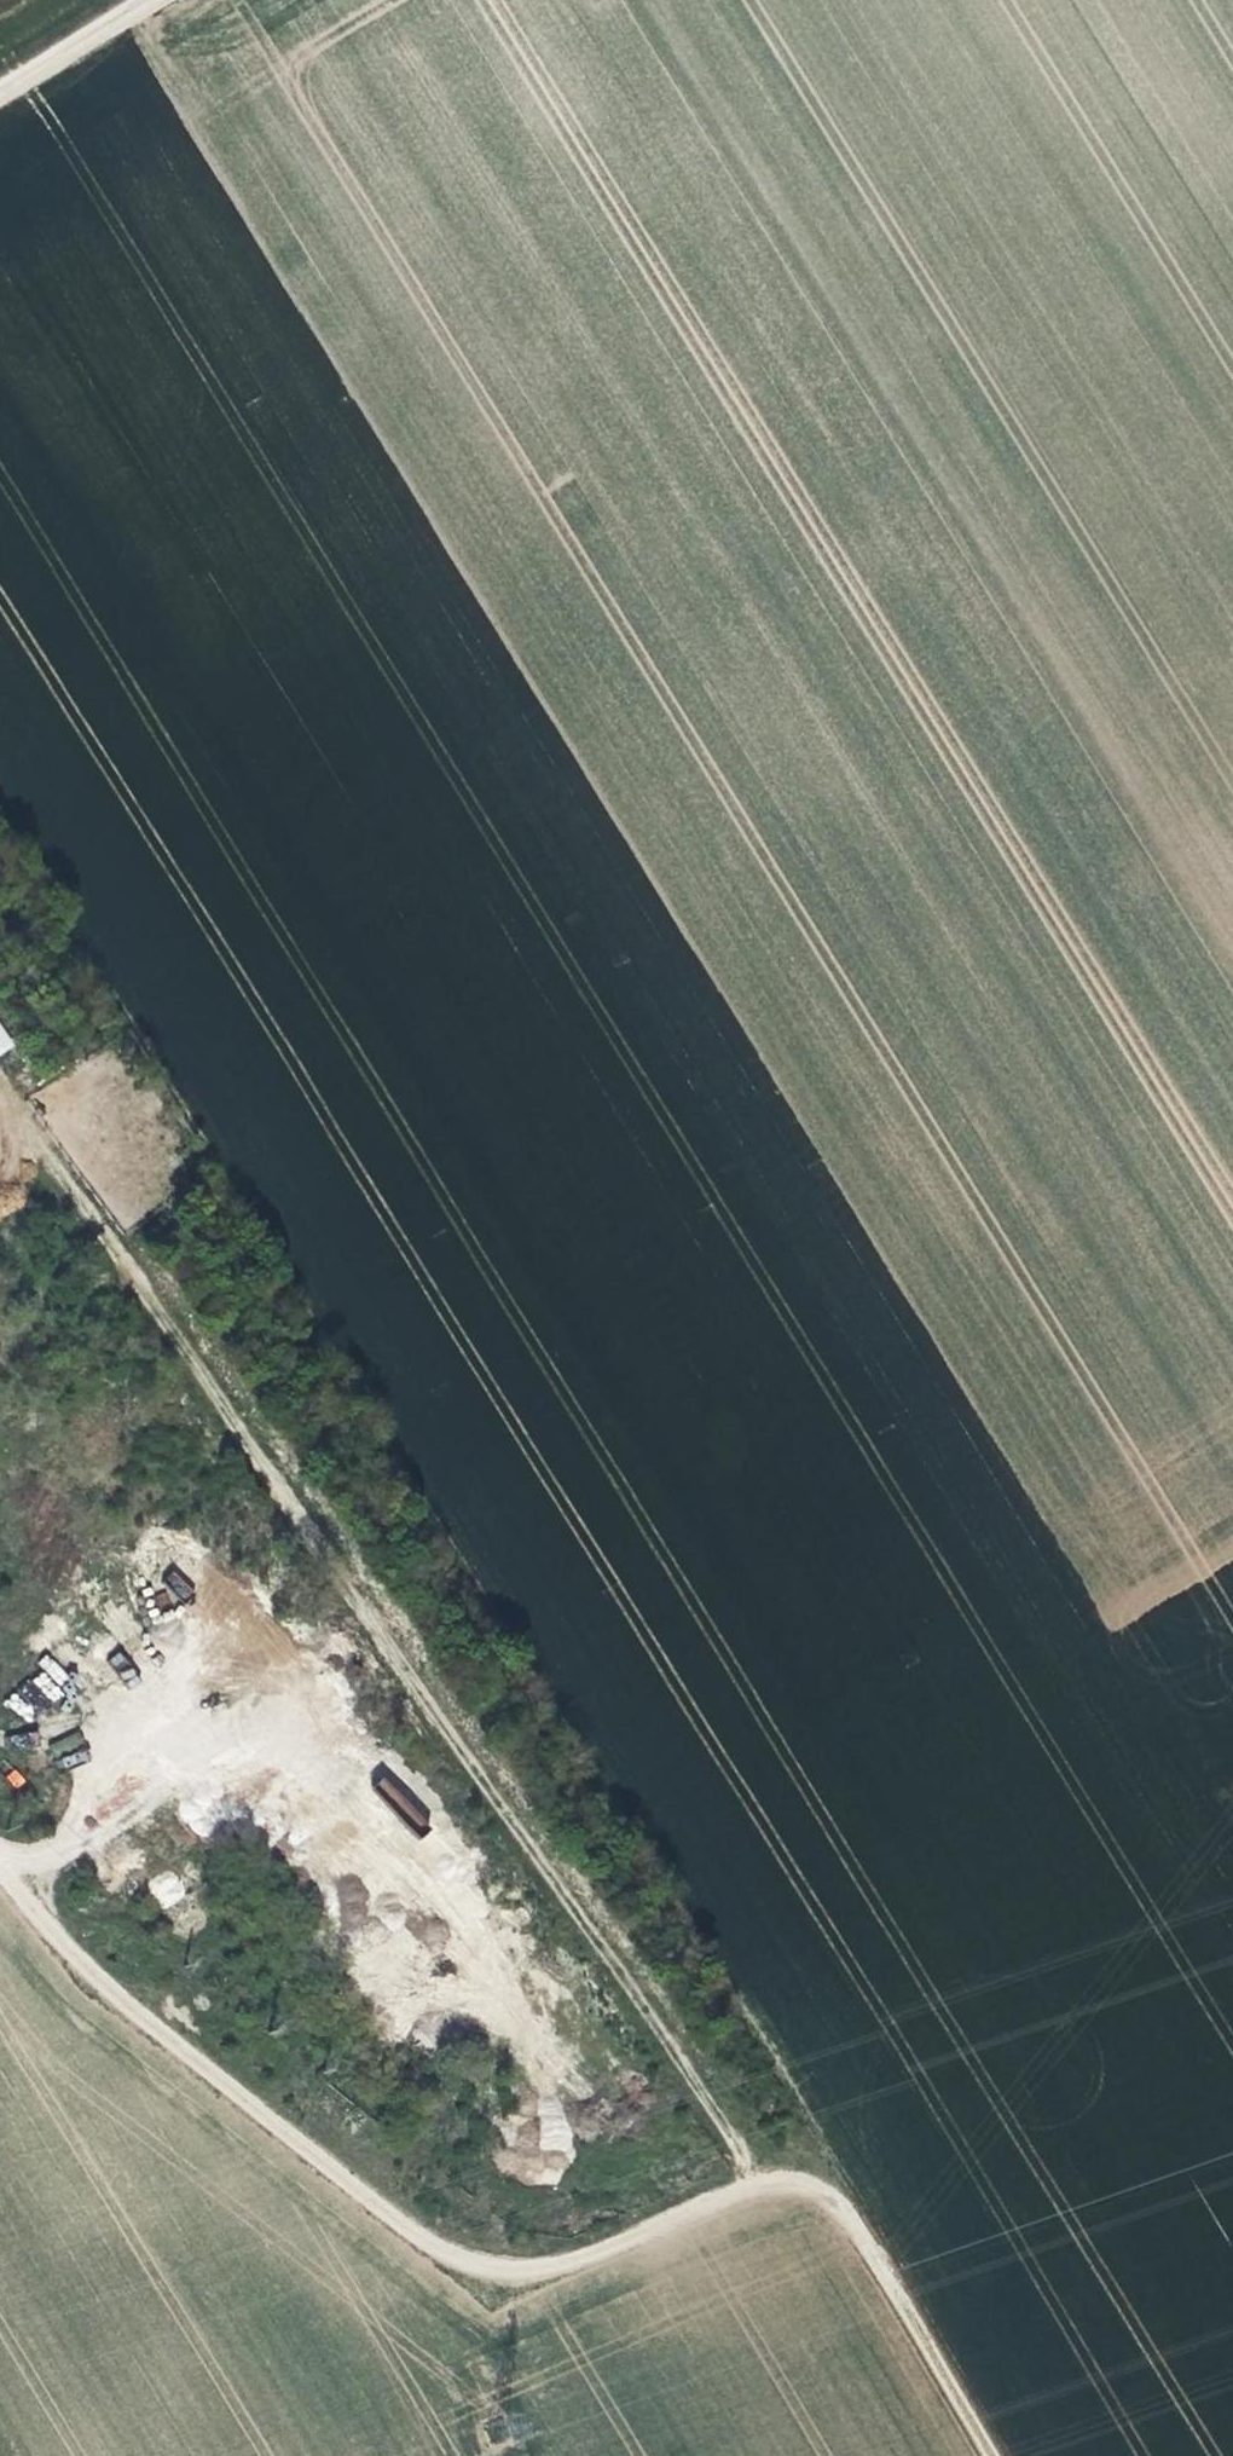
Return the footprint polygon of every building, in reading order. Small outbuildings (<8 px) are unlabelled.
[(184,1600),(195,1588),(174,1569),(163,1580),(184,1600)] [(147,1883),(164,1909),(187,1893),(170,1868),(147,1883)]
